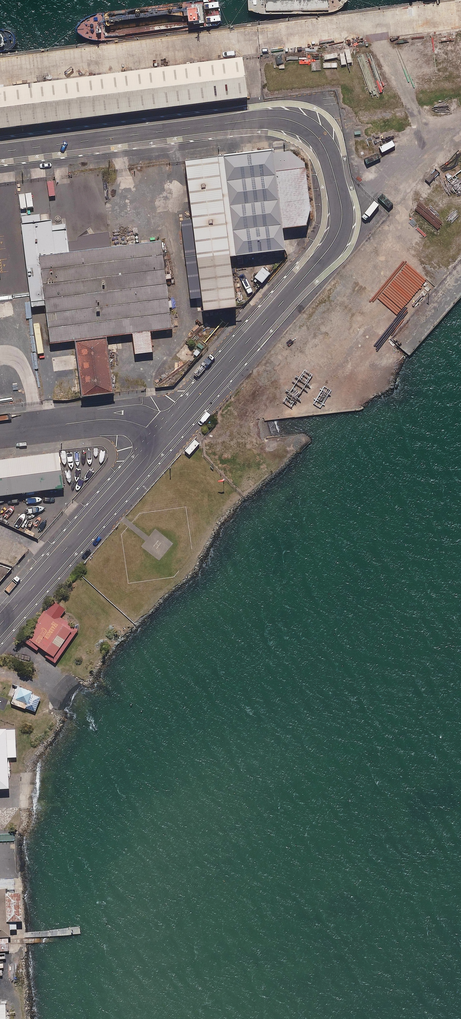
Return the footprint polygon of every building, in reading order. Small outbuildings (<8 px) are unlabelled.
[(249,98),(245,58),(0,88),(0,129),(249,98)] [(275,149),(284,232),(307,228),(312,212),(306,164),(284,148),(275,149)] [(270,151),(223,157),(236,255),(283,248),(270,151)] [(223,157),(183,163),(203,311),(243,306),(223,157)] [(45,176),(44,167),(30,169),(31,178),(45,176)] [(34,207),(33,193),(20,194),(22,209),(34,207)] [(47,305),(40,256),(68,252),(65,230),(53,232),(51,218),(21,222),(33,307),(47,305)] [(68,252),(40,256),(47,305),(52,344),(74,341),(106,336),(132,333),(150,331),(176,327),(164,239),(68,252)] [(271,275),(263,268),(255,277),(262,284),(271,275)] [(135,354),(153,352),(150,331),(132,333),(135,354)] [(113,392),(106,336),(74,341),(81,396),(113,392)] [(200,444),(194,439),(185,450),(191,455),(200,444)] [(0,458),(0,494),(66,485),(61,450),(0,458)] [(45,609),(23,640),(55,663),(79,630),(60,616),(66,609),(55,601),(47,611),(45,609)] [(33,692),(19,687),(13,704),(36,712),(41,697),(32,694),(33,692)] [(9,789),(7,758),(17,757),(15,728),(0,729),(0,789),(9,789)] [(14,878),(0,879),(0,951),(9,950),(8,937),(9,937),(9,930),(16,930),(16,922),(22,922),(21,892),(14,893),(14,878)]
